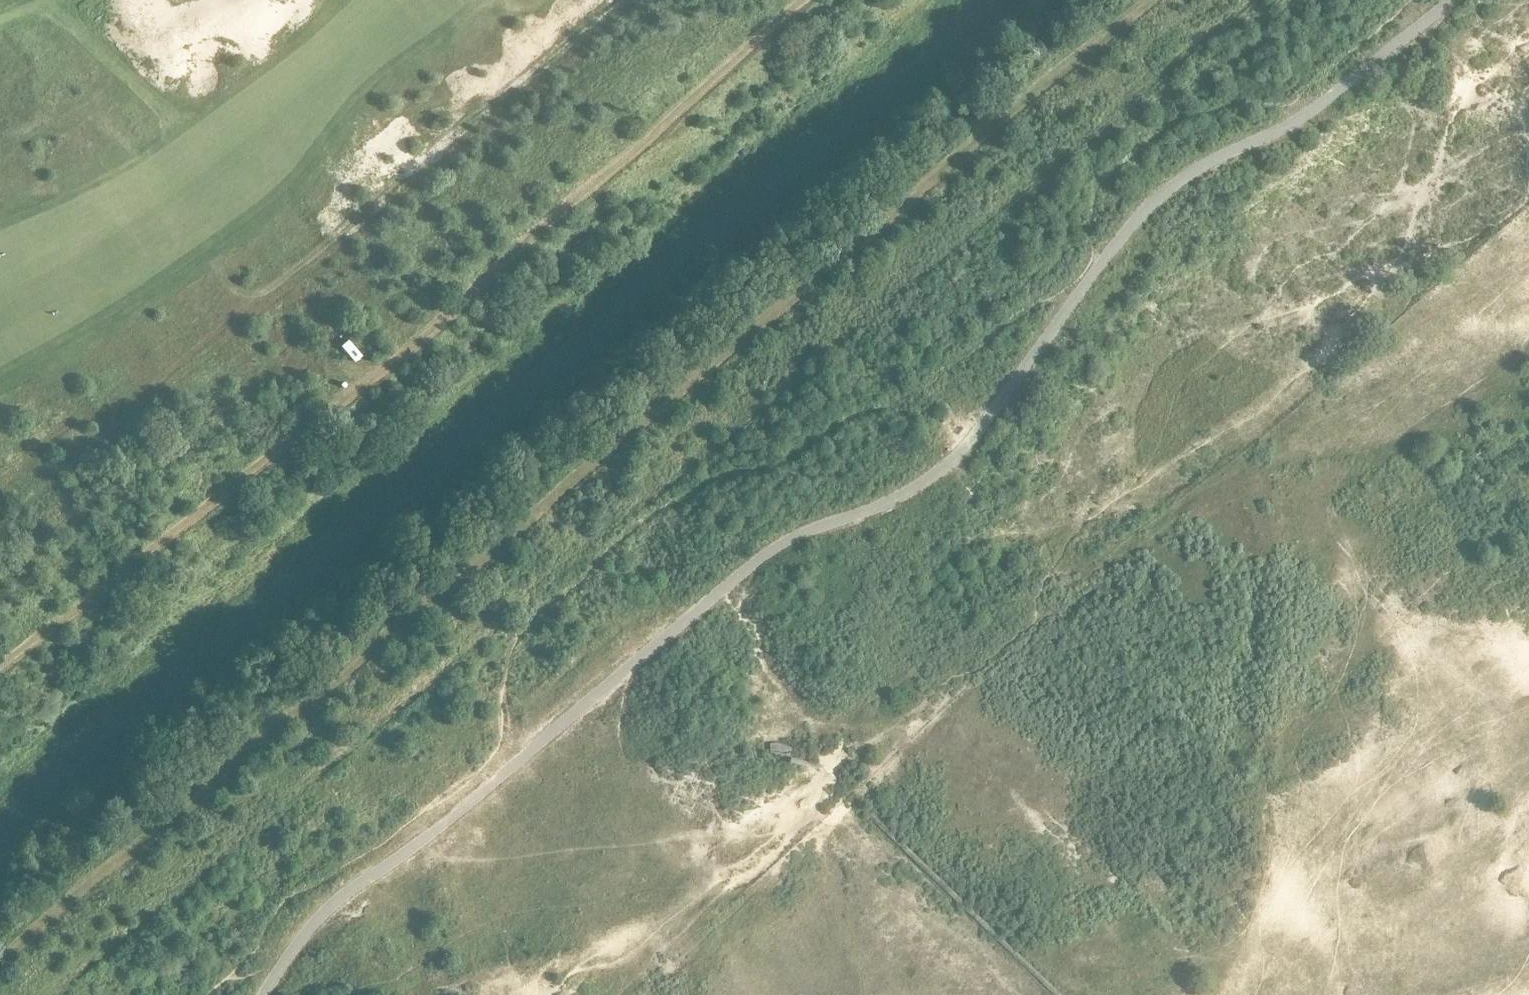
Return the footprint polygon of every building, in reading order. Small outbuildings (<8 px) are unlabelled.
[(352,339),(343,344),(352,363),(361,359),(352,339)] [(770,755),(789,755),(789,742),(771,742),(770,755)]
